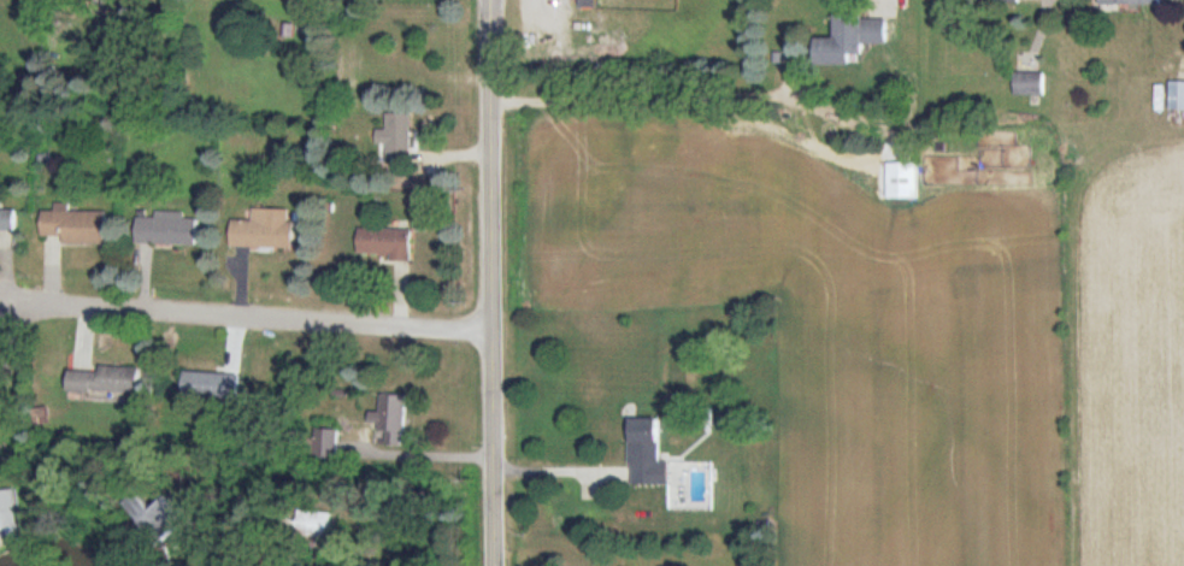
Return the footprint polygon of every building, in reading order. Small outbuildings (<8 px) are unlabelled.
[(816,65),(851,66),(851,55),(863,56),(863,44),(887,45),(887,17),(836,16),(835,39),(816,38),(816,65)] [(1044,96),(1044,74),(1015,74),(1015,96),(1044,96)] [(1170,82),(1170,111),(1183,111),(1183,82),(1170,82)] [(387,114),(387,131),(378,131),(378,145),(387,145),(387,163),(411,163),(411,114),(387,114)] [(919,163),(888,163),(888,199),(919,199),(919,163)] [(69,211),(69,205),(55,205),(55,211),(43,211),(43,237),(63,237),(63,244),(107,244),(107,211),(69,211)] [(232,248),(293,249),(294,210),(253,209),(253,221),(232,221),(232,248)] [(0,210),(0,236),(17,236),(17,210),(0,210)] [(199,218),(186,218),(186,213),(138,213),(137,244),(199,245),(199,218)] [(411,229),(359,229),(358,258),(410,259),(411,229)] [(141,369),(101,367),(101,372),(70,371),(69,392),(139,396),(141,369)] [(240,400),(241,374),(185,372),(184,398),(240,400)] [(371,412),(371,422),(383,423),(382,445),(405,446),(407,395),(381,394),(381,412),(371,412)] [(630,418),(630,485),(662,485),(662,418),(630,418)] [(306,458),(339,459),(340,428),(316,428),(316,441),(307,441),(306,458)] [(15,536),(14,492),(0,492),(0,536),(15,536)] [(125,502),(157,545),(189,521),(170,496),(151,510),(138,493),(125,502)]
